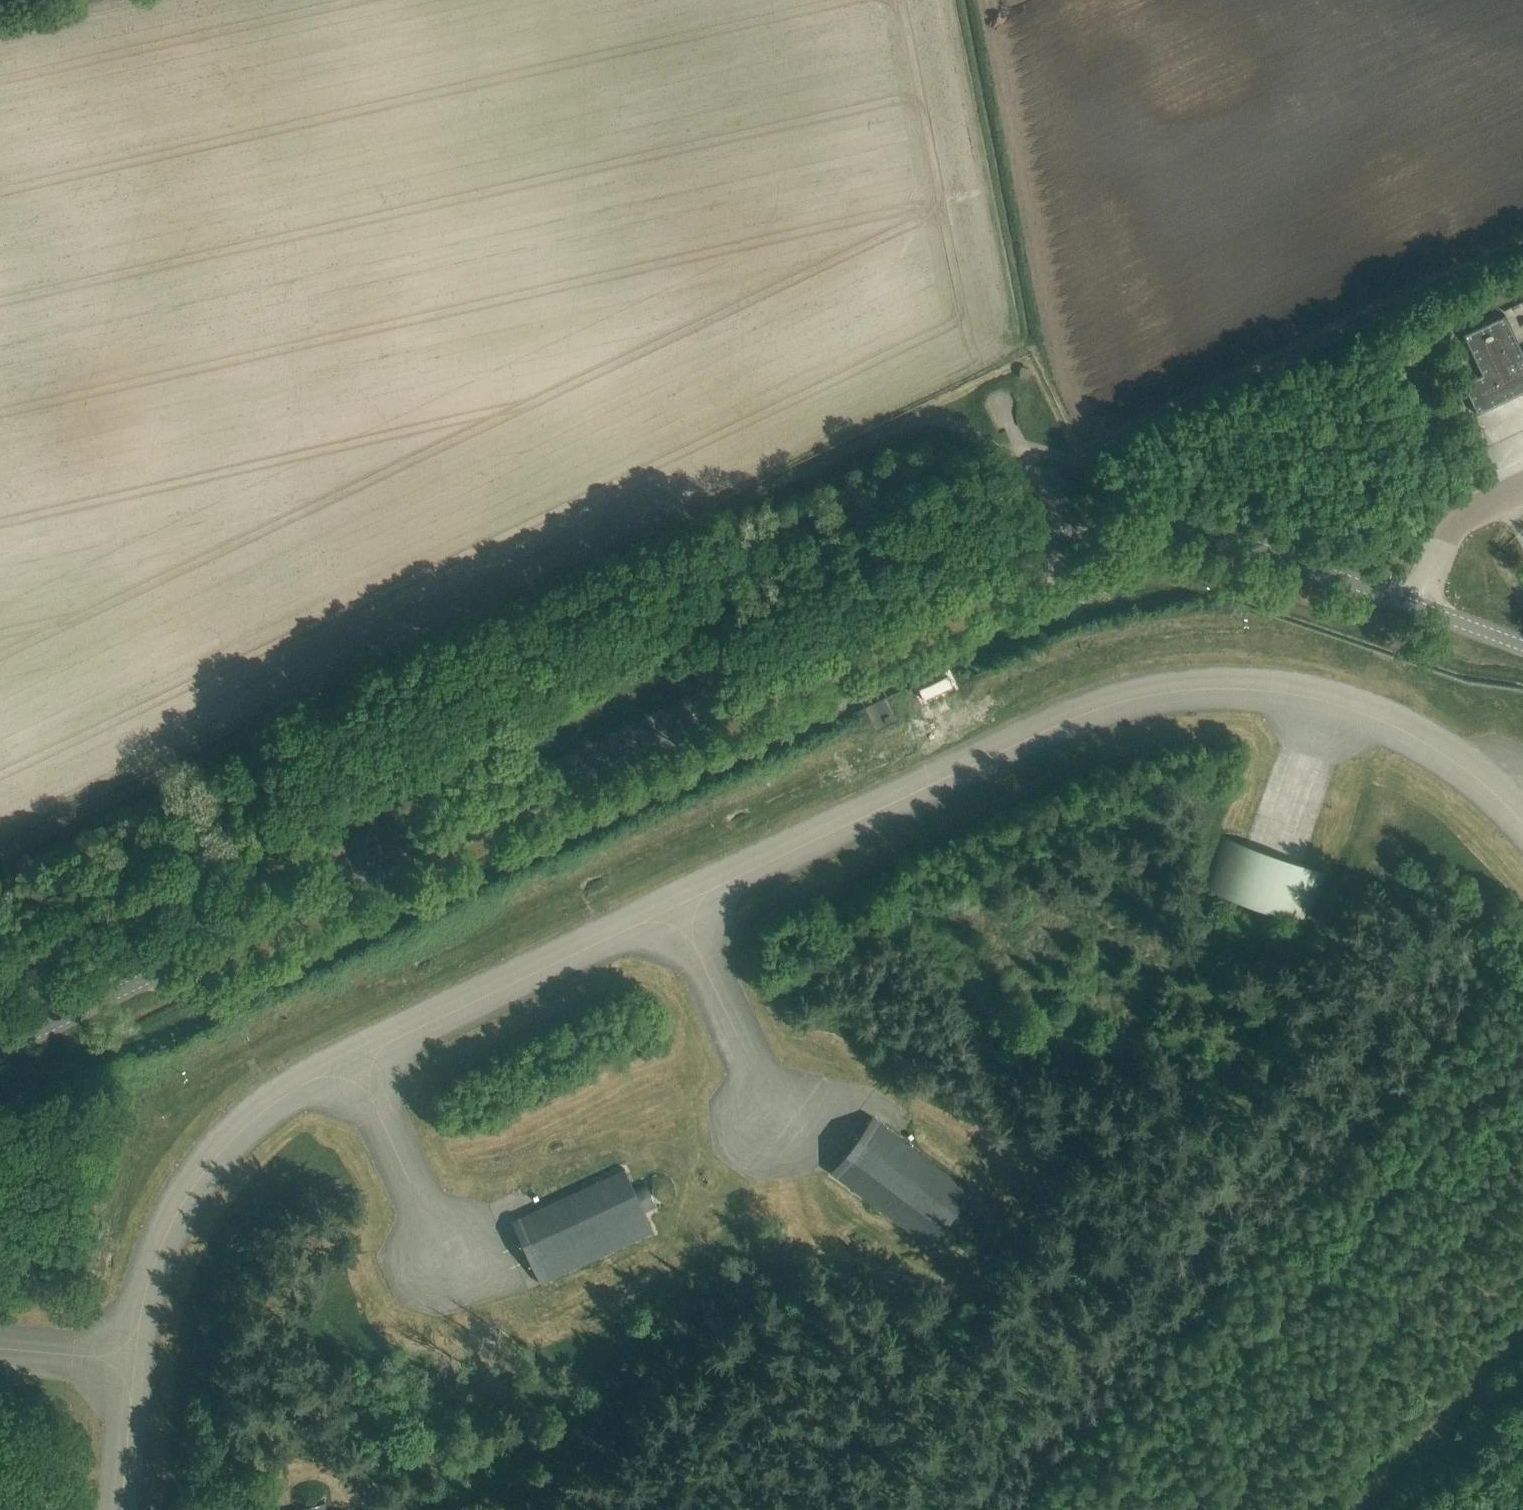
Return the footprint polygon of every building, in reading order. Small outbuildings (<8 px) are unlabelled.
[(1463,383),(1477,414),(1522,392),(1522,351),(1513,329),(1506,314),(1463,335),(1470,349),(1482,374),(1465,382),(1463,383)] [(884,718),(887,723),(893,721),(890,715),(884,718)] [(1214,892),(1297,921),(1316,867),(1303,862),(1234,838),(1214,892)] [(971,1190),(872,1116),(830,1172),(929,1246),(941,1230),(952,1239),(970,1214),(959,1206),(971,1190)] [(512,1219),(542,1283),(654,1232),(646,1213),(658,1208),(645,1180),(633,1186),(625,1168),(512,1219)]
